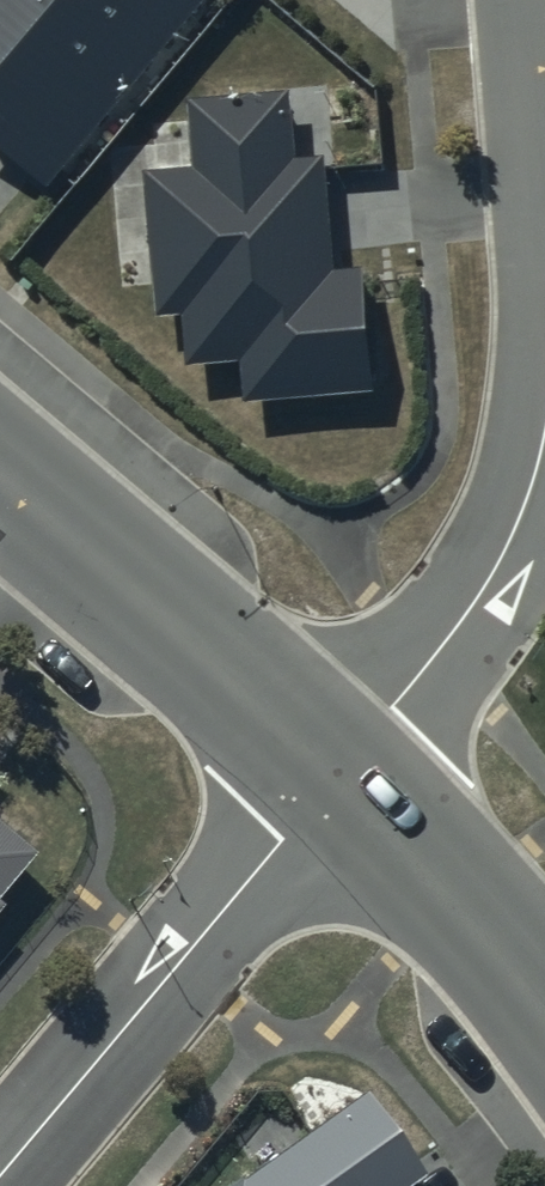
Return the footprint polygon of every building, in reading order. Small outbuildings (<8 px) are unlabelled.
[(42,171),(186,0),(0,0),(0,134),(42,171)] [(288,72),(183,80),(191,149),(142,153),(153,298),(179,296),(183,347),(237,342),(241,383),(372,373),(361,249),(332,252),(321,137),(292,139),(288,72)] [(39,864),(0,831),(0,910),(39,864)] [(8,920),(0,913),(0,929),(8,920)] [(364,1079),(244,1165),(241,1161),(206,1185),(386,1185),(423,1160),(364,1079)]
